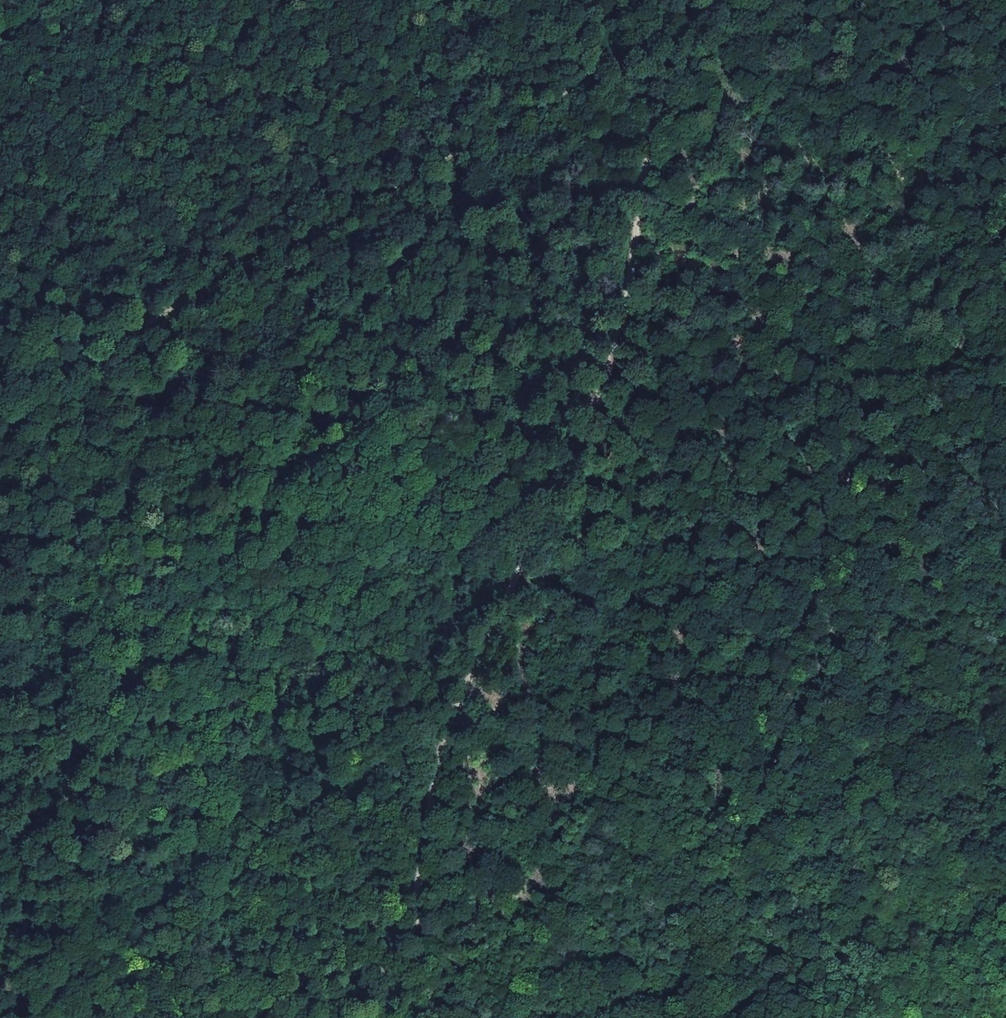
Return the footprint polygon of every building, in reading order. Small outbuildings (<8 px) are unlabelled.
[(1000,980),(1005,977),(1005,956),(998,960),(1001,967),(995,969),(1000,980)]
